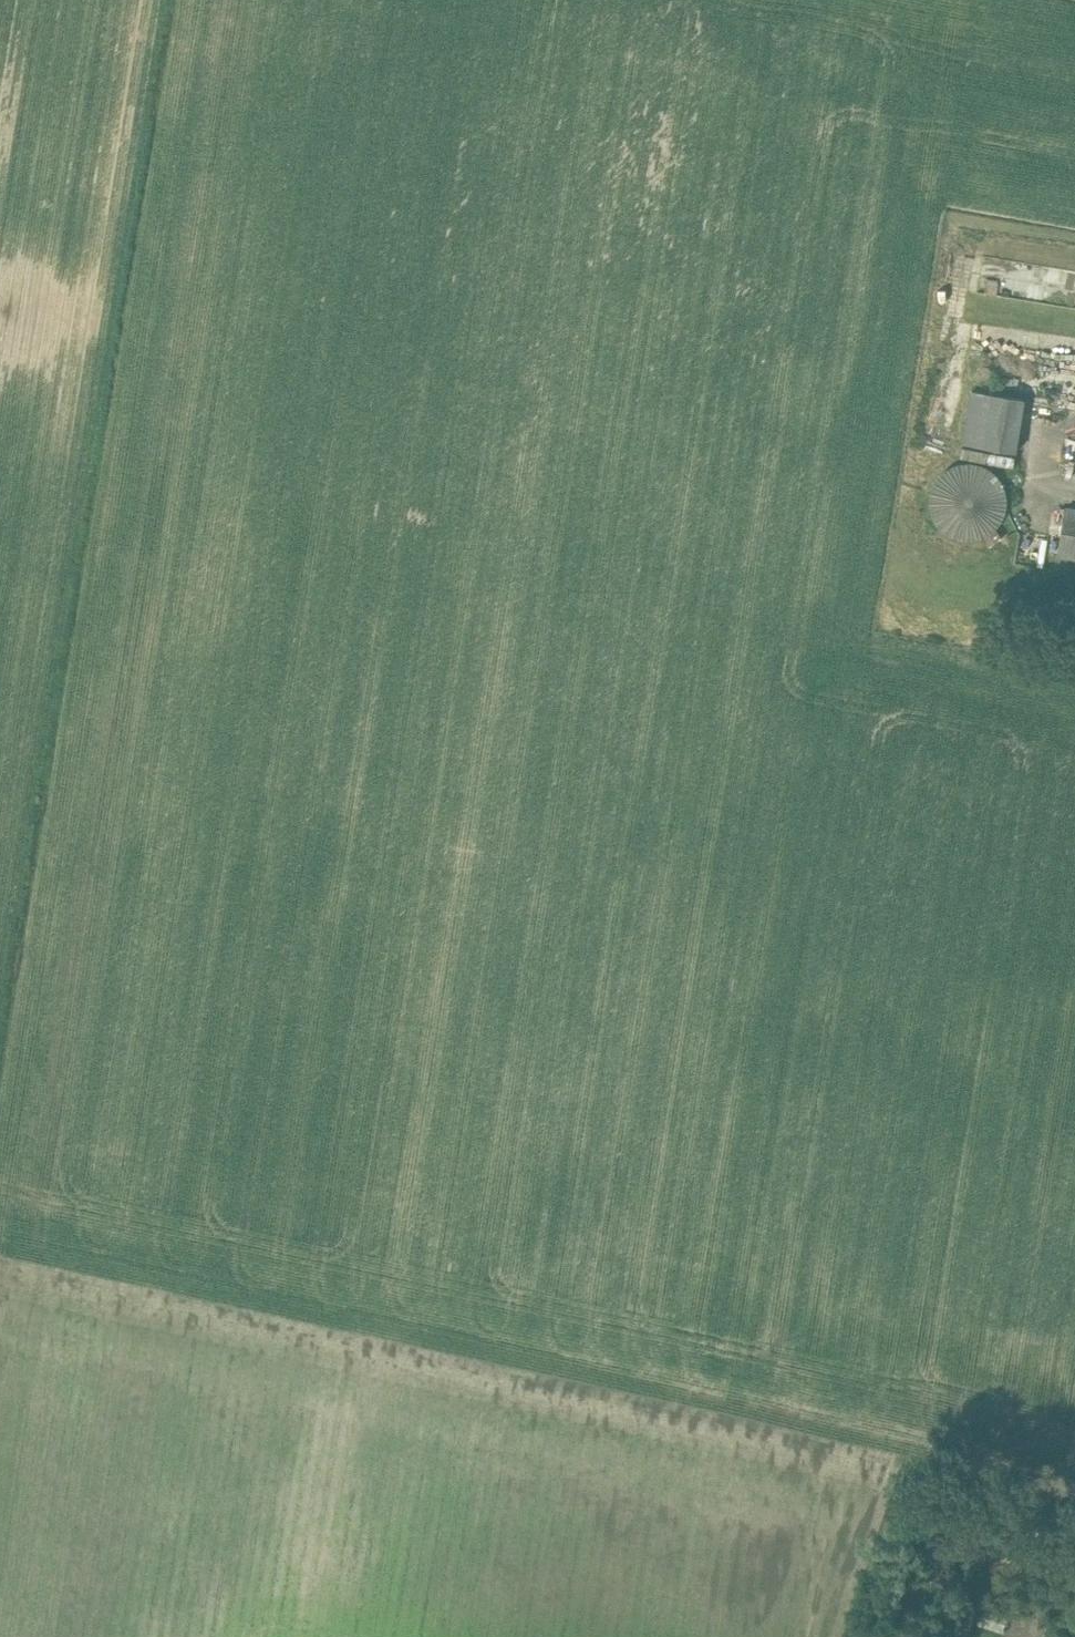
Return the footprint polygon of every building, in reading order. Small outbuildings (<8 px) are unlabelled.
[(1023,401),(971,392),(962,444),(1014,453),(1023,401)] [(930,502),(930,509),(933,517),(937,524),(943,531),(950,536),(959,539),(968,540),(976,540),(984,537),(990,534),(996,529),(1001,523),(1005,515),(1007,506),(1007,497),(1005,488),(1001,480),(995,474),(990,469),(983,466),(976,464),(967,463),(959,464),(950,467),(943,473),(937,479),(932,487),(930,495),(930,502)] [(1066,507),(1058,555),(1074,558),(1074,509),(1066,507)]
